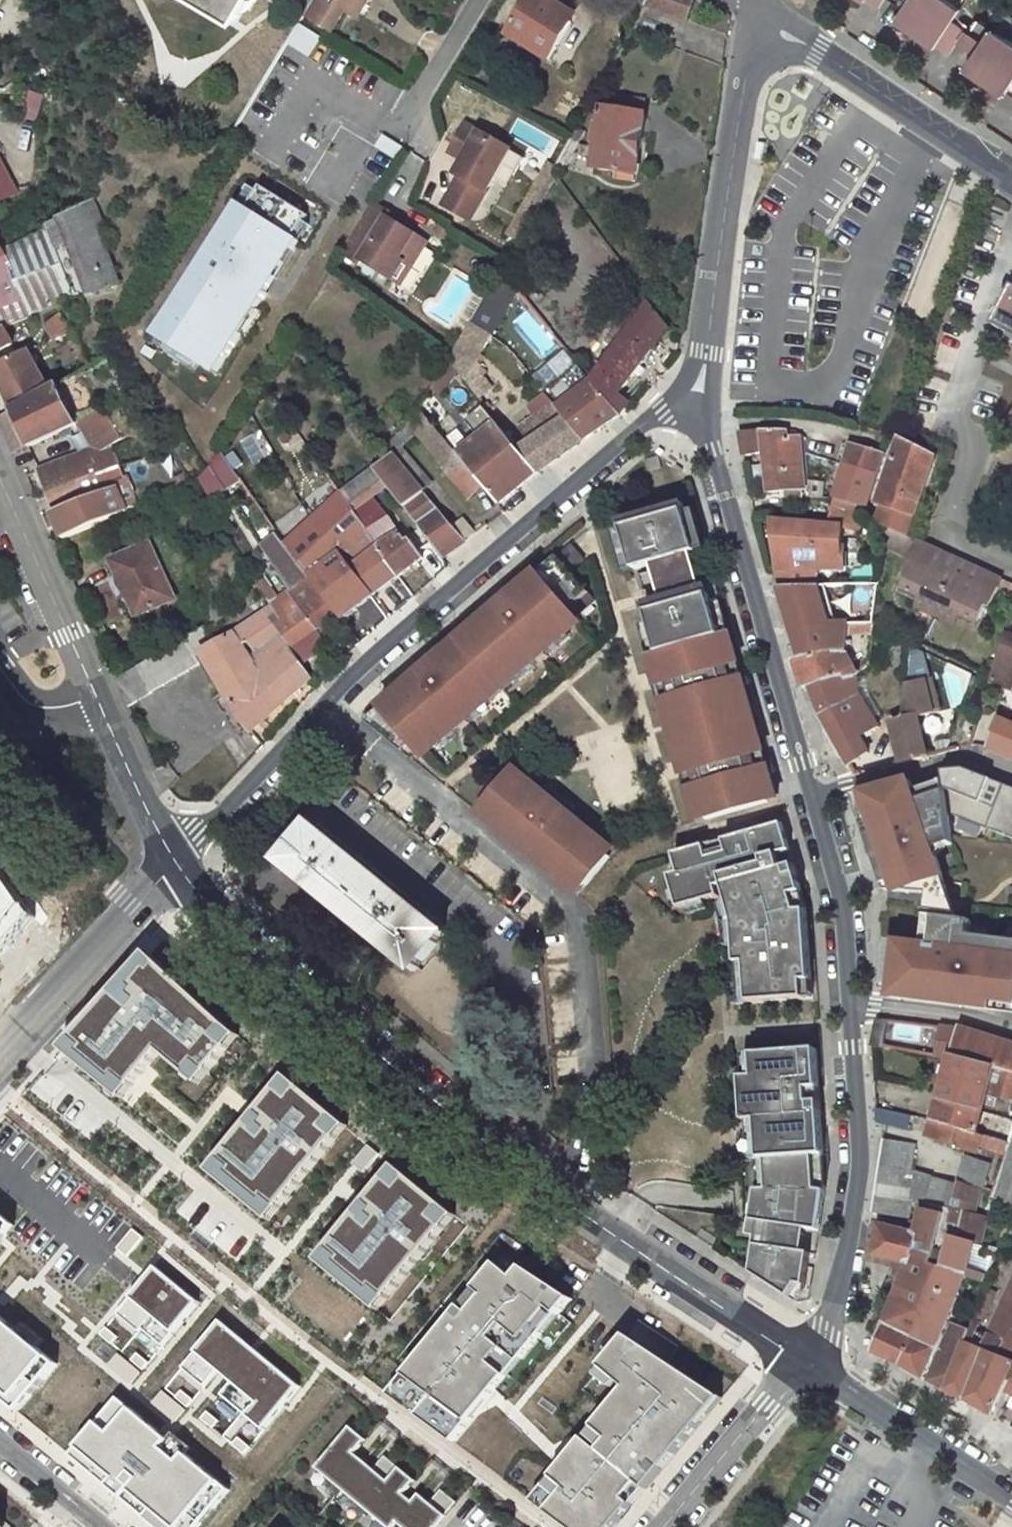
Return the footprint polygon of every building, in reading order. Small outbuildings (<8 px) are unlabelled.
[(234,21),(246,0),(200,0),(234,21)] [(300,15),(329,32),(341,12),(351,17),(358,6),(350,0),(310,0),(300,15)] [(548,0),(527,0),(505,36),(545,61),(568,23),(545,9),(550,1),(548,0)] [(641,6),(683,23),(691,0),(645,0),(641,6)] [(869,10),(872,6),(886,15),(892,6),(906,15),(898,28),(941,57),(944,52),(955,60),(962,51),(979,64),(971,76),(1011,103),(1011,44),(988,29),(981,39),(961,26),(968,16),(944,0),(854,0),(869,10)] [(316,39),(294,26),(282,46),(304,59),(316,39)] [(641,114),(601,109),(598,125),(593,124),(590,143),(596,144),(592,169),(632,175),(641,114)] [(499,148),(460,126),(444,153),(461,162),(447,188),(470,201),(484,175),(499,148)] [(377,147),(399,159),(406,146),(384,134),(377,147)] [(513,155),(499,148),(484,175),(498,183),(513,155)] [(244,188),(233,205),(243,211),(253,194),(244,188)] [(470,201),(447,188),(438,204),(461,217),(470,201)] [(303,218),(256,189),(253,194),(243,211),(233,205),(202,255),(207,258),(200,269),(195,266),(155,330),(170,339),(164,348),(211,377),(236,337),(231,333),(246,308),(251,311),(262,295),(257,291),(299,224),(303,218)] [(54,219),(57,227),(83,288),(84,290),(112,279),(90,223),(94,221),(88,205),(54,219)] [(386,217),(366,207),(336,256),(355,269),(359,264),(390,282),(399,267),(407,271),(423,245),(384,221),(386,217)] [(299,224),(257,291),(262,295),(304,227),(299,224)] [(57,227),(2,252),(27,312),(83,288),(57,227)] [(4,325),(28,314),(27,312),(2,252),(0,253),(0,327),(4,325)] [(398,287),(407,271),(399,267),(390,282),(398,287)] [(496,269),(467,322),(481,331),(509,284),(505,279),(496,269)] [(638,309),(645,300),(627,277),(619,284),(628,295),(638,309)] [(1005,312),(1001,320),(998,326),(1011,334),(1011,298),(1005,312)] [(665,327),(645,300),(638,309),(617,340),(611,349),(589,381),(609,405),(617,395),(665,327)] [(236,337),(251,311),(246,308),(231,333),(236,337)] [(63,312),(44,321),(53,339),(72,330),(63,312)] [(467,322),(445,361),(449,366),(476,398),(491,387),(472,366),(490,336),(481,331),(467,322)] [(12,342),(4,325),(0,327),(0,348),(12,342)] [(601,343),(611,349),(617,340),(607,334),(601,343)] [(11,409),(44,390),(26,348),(0,362),(0,385),(11,409)] [(449,366),(445,361),(439,372),(444,375),(449,366)] [(609,405),(589,381),(576,365),(543,392),(549,400),(580,440),(617,416),(609,405)] [(44,390),(11,409),(26,446),(73,420),(67,408),(75,404),(82,416),(99,406),(77,372),(44,390)] [(526,405),(533,413),(549,400),(543,392),(526,405)] [(617,395),(609,405),(617,416),(627,407),(617,395)] [(580,440),(549,400),(533,413),(516,426),(545,464),(580,440)] [(36,469),(45,492),(120,466),(110,444),(120,439),(99,406),(82,416),(77,419),(97,449),(86,454),(85,452),(36,469)] [(26,446),(11,409),(0,414),(0,422),(13,453),(26,446)] [(440,439),(418,413),(405,425),(441,468),(455,457),(453,454),(440,439)] [(493,421),(453,454),(455,457),(463,466),(493,502),(534,471),(493,421)] [(762,428),(737,429),(742,451),(765,449),(768,489),(787,488),(783,428),(762,428)] [(850,441),(842,465),(874,475),(881,451),(850,441)] [(906,534),(906,532),(932,457),(908,445),(879,522),(881,523),(906,534)] [(423,492),(390,453),(372,468),(383,482),(440,557),(461,541),(424,494),(423,492)] [(463,466),(455,457),(441,468),(439,470),(447,480),(463,466)] [(874,475),(842,465),(832,495),(835,496),(863,507),(874,475)] [(51,511),(63,538),(127,511),(116,489),(118,482),(126,478),(120,466),(45,492),(52,510),(51,511)] [(383,482),(372,468),(352,484),(363,499),(366,496),(383,482)] [(217,497),(231,490),(220,469),(207,475),(217,497)] [(130,477),(126,478),(118,482),(116,489),(127,511),(142,504),(130,477)] [(363,499),(352,484),(339,494),(395,575),(417,559),(404,543),(401,545),(385,519),(384,520),(366,496),(363,499)] [(395,575),(339,494),(283,545),(293,557),(306,574),(335,612),(339,617),(395,575)] [(861,514),(863,507),(835,496),(828,525),(772,518),(780,582),(812,581),(813,568),(835,569),(837,542),(837,528),(856,528),(861,514)] [(688,503),(772,800),(781,798),(697,501),(688,503)] [(772,800),(688,503),(625,521),(628,531),(639,569),(660,563),(661,570),(645,575),(649,590),(666,585),(669,598),(649,604),(709,818),(772,800)] [(934,610),(959,555),(906,532),(906,534),(881,523),(879,546),(909,559),(904,571),(907,572),(898,595),(916,603),(934,610)] [(283,545),(268,525),(254,535),(278,569),(293,557),(283,545)] [(639,569),(628,531),(618,534),(629,572),(639,569)] [(837,542),(835,569),(848,570),(850,543),(837,542)] [(147,544),(114,559),(134,599),(128,602),(134,615),(172,598),(147,544)] [(575,547),(562,558),(574,573),(588,561),(575,547)] [(959,555),(934,610),(956,620),(977,629),(987,605),(990,607),(996,593),(1011,600),(1011,579),(959,555)] [(574,573),(562,558),(369,725),(408,758),(418,750),(424,757),(438,745),(446,755),(575,643),(567,633),(583,619),(577,612),(595,596),(574,573)] [(128,618),(134,615),(128,602),(134,599),(114,559),(104,563),(128,618)] [(335,612),(306,574),(287,588),(314,628),(335,612)] [(812,581),(780,582),(801,655),(838,648),(847,651),(849,633),(850,623),(830,622),(827,608),(849,606),(849,581),(812,581)] [(314,628),(287,588),(270,601),(283,619),(276,624),(278,628),(290,646),(314,628)] [(601,604),(595,596),(577,612),(583,619),(601,604)] [(934,610),(916,603),(914,609),(931,617),(934,610)] [(709,818),(649,604),(639,607),(700,821),(709,818)] [(956,620),(934,610),(931,617),(953,627),(956,620)] [(871,624),(850,623),(849,633),(870,633),(871,624)] [(206,625),(133,666),(144,692),(203,657),(235,712),(249,731),(310,675),(290,646),(278,628),(272,632),(275,638),(250,657),(237,635),(218,644),(206,625)] [(1005,632),(990,679),(1011,688),(1011,634),(1005,632)] [(843,680),(854,678),(847,651),(838,648),(801,655),(793,656),(802,685),(811,683),(842,675),(843,680)] [(971,672),(949,662),(945,669),(969,680),(971,672)] [(859,736),(878,725),(859,695),(854,678),(843,680),(842,675),(811,683),(821,717),(845,765),(867,753),(859,736)] [(890,719),(901,761),(927,755),(915,714),(936,711),(928,678),(905,683),(900,717),(890,719)] [(998,716),(988,746),(1011,755),(1011,722),(998,716)] [(910,791),(942,783),(940,772),(907,780),(910,791)] [(613,856),(515,773),(490,804),(588,886),(613,856)] [(873,845),(885,887),(940,877),(934,847),(953,844),(942,783),(910,791),(907,780),(851,795),(873,845)] [(581,894),(588,886),(490,804),(483,812),(581,894)] [(807,907),(783,823),(675,854),(681,873),(671,876),(680,908),(721,897),(718,887),(725,885),(735,921),(739,963),(747,963),(750,1002),(814,998),(807,907)] [(444,934),(310,825),(279,861),(412,970),(444,934)] [(0,873),(0,953),(9,942),(22,927),(32,914),(0,873)] [(880,998),(973,1010),(1011,1013),(1011,938),(967,934),(969,919),(923,915),(920,946),(885,943),(880,998)] [(136,1083),(164,1050),(201,1083),(244,1033),(153,950),(65,1048),(76,1057),(125,1097),(136,1083)] [(883,1019),(880,1044),(900,1048),(912,1051),(949,1058),(1011,1071),(1011,1044),(966,1030),(898,1019),(883,1019)] [(827,1182),(817,1048),(753,1052),(755,1075),(743,1076),(746,1119),(759,1119),(761,1158),(767,1158),(768,1188),(757,1189),(752,1219),(759,1221),(805,1228),(819,1231),(827,1182)] [(912,1051),(900,1048),(897,1061),(910,1063),(912,1051)] [(949,1058),(931,1120),(979,1133),(981,1127),(974,1125),(977,1114),(982,1115),(986,1103),(981,1101),(983,1094),(1009,1101),(1004,1120),(1011,1123),(1011,1071),(949,1058)] [(350,1129),(293,1082),(258,1124),(213,1179),(270,1226),(350,1129)] [(912,1123),(914,1115),(873,1104),(874,1121),(905,1128),(907,1121),(912,1123)] [(979,1133),(931,1120),(930,1119),(925,1136),(974,1150),(976,1144),(979,1133)] [(1004,1120),(998,1138),(1006,1141),(1011,1124),(1011,1123),(1004,1120)] [(1006,1141),(1002,1152),(987,1198),(1011,1207),(1011,1124),(1006,1141)] [(998,1138),(979,1133),(976,1144),(1002,1152),(1006,1141),(998,1138)] [(912,1144),(881,1139),(869,1210),(905,1219),(914,1171),(909,1169),(912,1144)] [(987,1164),(964,1157),(955,1184),(972,1189),(978,1191),(987,1164)] [(458,1215),(400,1167),(365,1210),(318,1266),(376,1314),(458,1215)] [(954,1184),(930,1176),(921,1203),(945,1210),(954,1184)] [(908,1256),(906,1264),(872,1351),(901,1365),(938,1279),(950,1238),(974,1244),(981,1225),(975,1223),(975,1219),(963,1216),(972,1189),(955,1184),(954,1184),(945,1210),(944,1215),(939,1213),(928,1261),(908,1256)] [(877,1224),(875,1223),(875,1228),(872,1253),(906,1264),(908,1256),(928,1261),(939,1213),(918,1209),(912,1234),(901,1232),(903,1226),(882,1220),(882,1222),(877,1221),(877,1224)] [(0,1212),(0,1246),(17,1226),(0,1212)] [(755,1242),(801,1250),(805,1228),(759,1221),(755,1242)] [(974,1244),(950,1238),(938,1279),(901,1365),(922,1377),(944,1323),(960,1275),(977,1280),(994,1249),(974,1244)] [(751,1272),(788,1296),(797,1282),(804,1284),(810,1252),(801,1250),(755,1242),(751,1272)] [(390,1395),(453,1443),(572,1300),(524,1268),(515,1278),(498,1264),(390,1395)] [(200,1303),(156,1267),(118,1312),(162,1348),(200,1303)] [(43,1299),(67,1294),(63,1271),(39,1275),(43,1299)] [(981,1348),(963,1340),(945,1389),(992,1414),(1011,1369),(1011,1361),(1011,1359),(1011,1274),(981,1348)] [(952,1322),(952,1323),(967,1331),(971,1319),(963,1315),(952,1322)] [(18,1412),(59,1366),(0,1316),(0,1397),(18,1412)] [(301,1386),(221,1320),(182,1367),(204,1385),(217,1370),(231,1382),(220,1394),(264,1430),(301,1386)] [(952,1323),(930,1380),(945,1389),(963,1340),(967,1331),(952,1323)] [(722,1398),(627,1336),(602,1367),(628,1388),(533,1503),(566,1526),(615,1526),(722,1398)] [(129,1370),(150,1390),(164,1376),(143,1355),(129,1370)] [(123,1401),(75,1456),(164,1526),(202,1526),(231,1489),(123,1401)] [(350,1425),(316,1467),(341,1488),(365,1460),(355,1453),(367,1439),(350,1425)] [(374,1468),(365,1460),(341,1488),(366,1508),(400,1467),(386,1455),(374,1468)] [(400,1467),(366,1508),(389,1526),(394,1526),(398,1522),(413,1501),(405,1494),(416,1480),(400,1467)] [(398,1522),(404,1526),(437,1526),(444,1518),(457,1502),(441,1489),(431,1502),(420,1493),(413,1501),(398,1522)]
